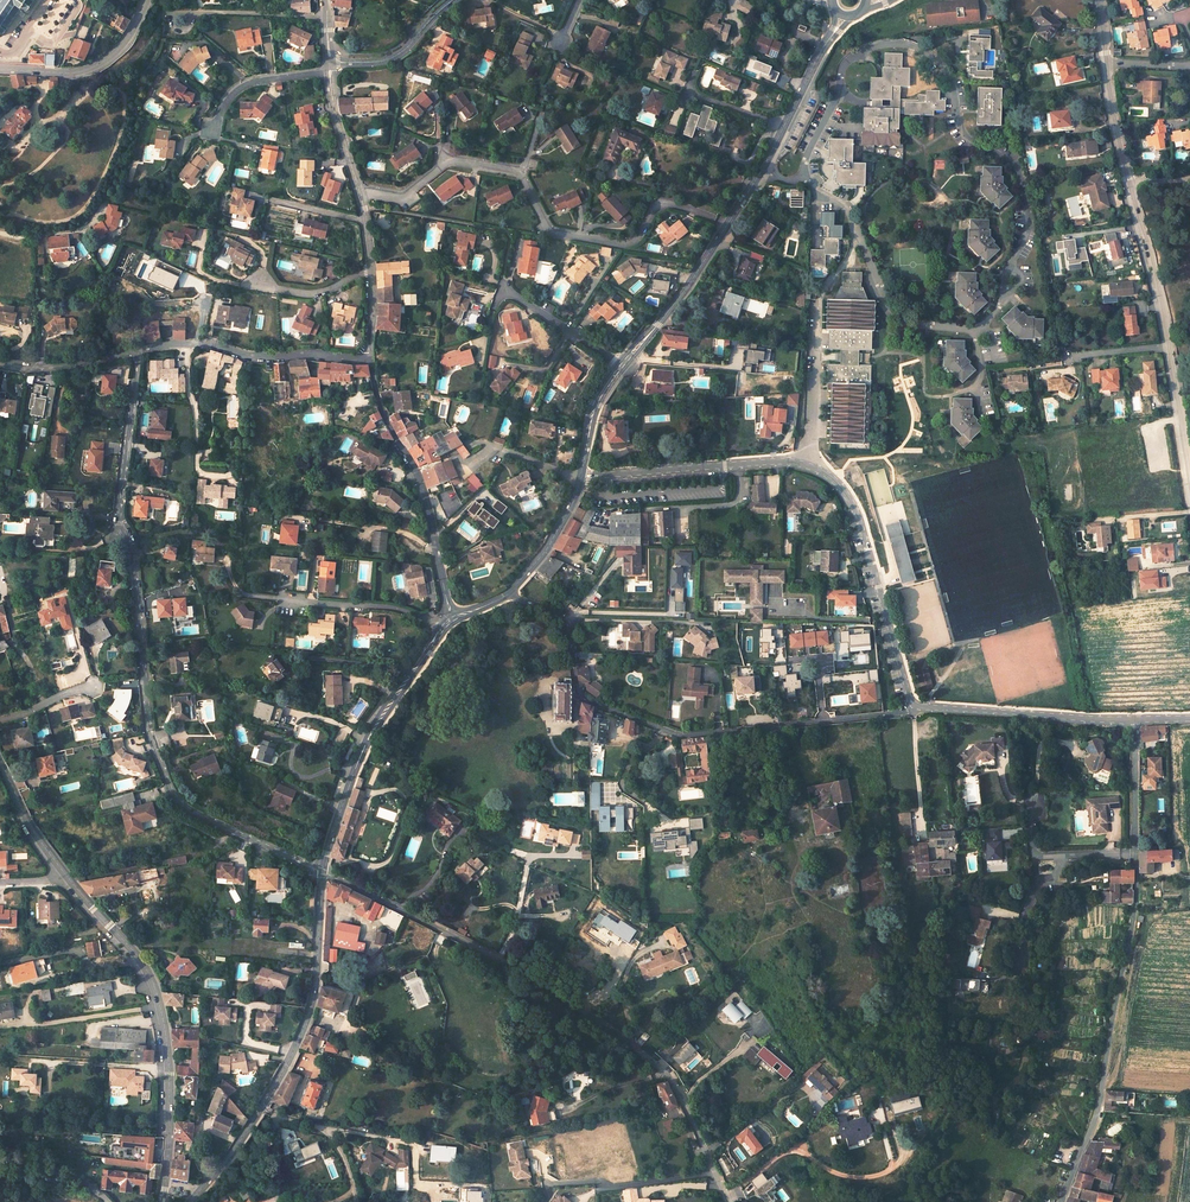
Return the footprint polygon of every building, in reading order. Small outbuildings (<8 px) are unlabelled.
[(0,35),(0,36),(1,37),(2,35),(3,36),(4,35),(3,34),(7,28),(8,29),(8,28),(8,27),(9,26),(8,25),(11,21),(12,22),(13,20),(12,20),(14,16),(15,17),(16,15),(15,15),(18,11),(19,11),(20,10),(19,9),(22,5),(26,8),(26,9),(27,10),(28,9),(29,8),(28,8),(33,1),(34,0),(0,0),(0,35)] [(310,13),(309,2),(310,2),(310,0),(293,0),(290,5),(291,12),(310,13)] [(332,7),(351,9),(352,7),(350,6),(352,0),(331,0),(332,7)] [(749,16),(754,7),(741,0),(736,9),(749,16)] [(931,4),(932,10),(929,11),(931,26),(957,21),(958,23),(978,19),(974,0),(971,0),(962,1),(962,4),(948,6),(947,2),(931,4)] [(1132,17),(1142,15),(1142,11),(1141,7),(1138,7),(1137,2),(1135,3),(1134,0),(1121,0),(1119,0),(1120,2),(1120,5),(1121,10),(1130,8),(1131,14),(1132,17)] [(1154,10),(1159,8),(1161,6),(1160,3),(1164,1),(1164,0),(1151,0),(1149,1),(1154,10)] [(471,23),(485,22),(486,27),(494,26),(492,14),(491,14),(490,9),(474,11),(474,7),(464,8),(466,19),(470,18),(471,23)] [(1033,17),(1043,25),(1035,36),(1044,43),(1060,24),(1040,8),(1033,17)] [(716,38),(725,40),(729,27),(720,25),(720,27),(715,26),(717,20),(719,20),(720,15),(708,12),(706,19),(710,20),(709,24),(704,23),(701,33),(712,36),(713,33),(718,34),(716,38)] [(117,26),(115,29),(123,33),(126,28),(129,21),(120,17),(115,25),(117,26)] [(335,24),(335,27),(347,27),(349,19),(334,18),(334,20),(334,23),(335,24)] [(1142,39),(1142,36),(1144,36),(1143,31),(1146,31),(1145,25),(1144,23),(1134,25),(1135,32),(1127,34),(1129,45),(1130,44),(1131,49),(1137,48),(1137,51),(1148,48),(1146,38),(1142,39)] [(1159,42),(1160,48),(1170,46),(1168,37),(1176,35),(1174,25),(1166,27),(1166,29),(1161,30),(1161,32),(1159,33),(1152,34),(1154,43),(1159,42)] [(587,51),(597,56),(608,33),(595,27),(590,38),(593,40),(587,51)] [(251,45),(251,47),(263,45),(261,38),(259,32),(251,33),(250,31),(235,34),(239,47),(251,45)] [(301,48),(305,50),(306,50),(310,40),(291,31),(286,41),(291,44),(289,46),(300,51),(301,48)] [(532,37),(523,32),(514,50),(517,52),(515,57),(513,56),(510,63),(519,67),(520,66),(524,68),(526,63),(529,62),(531,58),(524,54),(532,37)] [(992,36),(971,36),(970,61),(984,61),(985,49),(992,49),(992,36)] [(764,57),(776,62),(777,59),(773,57),(775,51),(780,53),(782,45),(759,37),(754,51),(765,55),(764,57)] [(72,40),(65,59),(68,61),(70,56),(85,61),(90,46),(73,38),(72,40)] [(448,66),(449,63),(454,66),(458,57),(453,55),(454,53),(448,51),(452,42),(443,38),(439,47),(437,46),(435,51),(437,51),(435,56),(433,55),(432,56),(427,65),(428,68),(432,69),(435,68),(436,64),(442,66),(443,64),(448,66)] [(177,65),(187,73),(195,63),(196,62),(204,59),(208,58),(206,52),(203,52),(202,48),(198,49),(197,48),(193,49),(194,51),(192,51),(191,50),(188,53),(187,52),(177,65)] [(28,55),(28,64),(36,64),(44,65),(44,66),(55,67),(56,49),(44,49),(44,56),(28,55)] [(306,50),(305,50),(303,56),(303,59),(308,59),(308,65),(313,64),(312,53),(306,50)] [(492,62),(493,61),(491,60),(492,59),(490,58),(491,56),(495,57),(495,56),(488,52),(485,58),(492,62)] [(659,79),(664,81),(669,69),(671,70),(673,66),(683,70),(686,61),(665,52),(662,58),(665,59),(663,63),(660,62),(654,77),(659,79)] [(918,100),(900,99),(900,85),(909,86),(909,69),(901,69),(902,55),(886,54),(885,68),(883,68),(882,79),(871,78),(869,109),(863,109),(862,144),(897,145),(898,111),(904,112),(904,116),(932,117),(932,111),(944,111),(944,100),(938,101),(938,91),(927,91),(927,95),(919,95),(918,100)] [(1064,71),(1066,71),(1069,83),(1081,80),(1078,68),(1082,67),(1079,57),(1061,61),(1063,71),(1064,71)] [(775,68),(749,58),(745,69),(771,79),(775,68)] [(204,59),(196,62),(195,63),(201,67),(204,63),(205,63),(204,59)] [(520,66),(519,67),(525,70),(529,62),(526,63),(524,68),(520,66)] [(564,65),(558,62),(551,77),(556,79),(556,78),(567,83),(566,84),(571,87),(577,74),(567,69),(566,71),(562,69),(564,65)] [(439,73),(442,66),(436,64),(435,68),(432,69),(439,73)] [(719,72),(716,70),(713,78),(714,80),(721,83),(719,86),(725,88),(724,89),(729,91),(730,90),(735,92),(739,83),(732,80),(731,82),(728,80),(729,79),(723,77),(717,74),(719,72)] [(659,79),(654,77),(649,75),(648,80),(657,83),(659,79)] [(36,77),(11,76),(14,89),(25,85),(25,83),(36,83),(36,77)] [(57,79),(51,78),(51,84),(50,84),(50,94),(61,93),(61,83),(57,84),(57,79)] [(565,86),(566,84),(567,83),(556,78),(556,79),(555,81),(565,86)] [(172,103),(181,103),(181,100),(190,102),(192,95),(182,92),(184,89),(175,83),(173,85),(166,80),(162,87),(165,89),(163,92),(164,95),(166,97),(169,96),(172,98),(172,103)] [(1138,88),(1144,88),(1143,102),(1156,103),(1157,96),(1159,96),(1160,82),(1138,82),(1138,88)] [(759,88),(750,84),(748,91),(756,94),(759,88)] [(977,91),(979,126),(1000,125),(998,90),(977,91)] [(411,117),(420,109),(422,112),(431,104),(422,93),(404,109),(411,117)] [(450,101),(457,109),(454,111),(463,122),(473,113),(458,94),(450,101)] [(645,111),(658,116),(665,99),(652,94),(645,111)] [(239,104),(240,118),(248,118),(252,113),(255,115),(261,120),(269,109),(266,107),(268,105),(271,100),(263,95),(255,107),(252,104),(252,103),(239,104)] [(337,100),(340,114),(387,111),(387,98),(372,98),(337,100)] [(301,124),(302,130),(300,131),(302,137),(310,135),(309,130),(314,129),(311,115),(313,115),(311,106),(301,108),(302,114),(295,115),(297,125),(301,124)] [(691,114),(683,135),(692,139),(696,128),(713,134),(709,145),(718,148),(726,127),(709,120),(713,110),(704,106),(700,117),(691,114)] [(7,126),(2,131),(13,140),(18,134),(19,135),(23,129),(22,129),(28,122),(27,121),(31,116),(31,113),(24,108),(21,108),(17,113),(13,118),(12,117),(5,125),(7,126)] [(499,132),(508,126),(510,129),(522,122),(514,110),(493,124),(499,132)] [(1068,112),(1051,114),(1052,129),(1070,127),(1068,112)] [(1165,126),(1165,124),(1154,126),(1156,135),(1146,136),(1148,146),(1154,145),(1154,150),(1164,148),(1163,143),(1162,138),(1164,138),(1164,133),(1166,133),(1166,132),(1165,126)] [(577,146),(564,125),(552,132),(559,143),(563,141),(569,151),(577,146)] [(673,139),(676,130),(667,126),(663,135),(673,139)] [(602,159),(613,164),(621,145),(634,150),(639,140),(614,130),(602,159)] [(1188,130),(1189,134),(1186,134),(1186,132),(1181,133),(1181,130),(1176,131),(1172,131),(1174,142),(1182,140),(1183,149),(1189,148),(1189,130),(1188,130)] [(169,134),(158,132),(155,149),(161,150),(161,155),(166,156),(165,160),(173,161),(175,144),(170,143),(170,145),(168,144),(169,134)] [(850,162),(851,139),(825,138),(825,163),(831,163),(831,185),(863,186),(863,163),(850,162)] [(565,153),(569,151),(563,141),(559,143),(565,153)] [(1070,144),(1071,157),(1096,155),(1095,142),(1070,144)] [(263,156),(261,169),(271,171),(274,159),(277,159),(279,153),(275,152),(276,146),(264,144),(262,156),(263,156)] [(398,167),(407,161),(410,164),(420,156),(412,145),(392,158),(398,167)] [(730,150),(722,147),(718,158),(726,161),(730,150)] [(200,176),(197,174),(198,172),(199,172),(206,163),(215,160),(212,151),(204,154),(201,159),(197,157),(191,166),(188,169),(186,168),(179,177),(190,185),(194,179),(198,178),(200,176)] [(300,171),(299,187),(307,187),(307,183),(313,183),(313,175),(312,175),(312,172),(315,172),(315,162),(302,162),(302,171),(300,171)] [(999,166),(980,166),(979,192),(996,209),(1010,196),(1004,190),(1005,188),(1000,183),(1000,176),(998,175),(999,166)] [(323,186),(320,199),(332,202),(334,193),(337,194),(340,182),(330,180),(331,173),(323,171),(319,185),(323,186)] [(1086,182),(1080,184),(1082,193),(1088,191),(1089,189),(1093,188),(1094,191),(1092,195),(1094,199),(1091,200),(1095,211),(1109,207),(1105,191),(1104,189),(1101,190),(1100,187),(1103,186),(1103,184),(1100,175),(1085,179),(1086,182)] [(452,196),(462,189),(464,191),(471,186),(466,180),(462,179),(460,180),(459,178),(458,179),(457,176),(455,178),(454,177),(435,192),(441,200),(450,193),(452,196)] [(488,206),(499,201),(501,205),(513,200),(507,187),(484,197),(488,206)] [(1088,191),(1082,193),(1083,196),(1090,194),(1091,200),(1094,199),(1092,195),(1094,191),(1093,188),(1089,189),(1088,191)] [(249,218),(253,203),(240,200),(242,191),(233,189),(230,198),(233,198),(229,214),(249,218)] [(580,189),(574,192),(578,200),(584,198),(580,189)] [(556,212),(567,207),(568,210),(580,204),(578,200),(574,192),(552,203),(556,212)] [(443,203),(452,196),(450,193),(441,200),(443,203)] [(806,194),(795,193),(794,209),(805,210),(806,194)] [(608,213),(617,223),(618,222),(624,217),(628,221),(630,219),(626,214),(627,214),(610,195),(603,203),(610,211),(608,213)] [(600,205),(608,213),(610,211),(603,203),(600,205)] [(103,222),(94,228),(99,237),(108,232),(109,233),(117,228),(117,226),(119,219),(119,218),(121,218),(122,214),(116,212),(117,206),(109,204),(106,214),(107,214),(106,219),(107,220),(107,221),(103,223),(103,222)] [(820,227),(829,228),(829,239),(825,239),(824,251),(811,250),(810,269),(825,270),(825,256),(839,256),(839,241),(843,242),(844,227),(836,227),(837,214),(821,212),(820,227)] [(623,226),(628,221),(624,217),(618,222),(623,226)] [(965,243),(982,262),(996,249),(990,242),(991,241),(986,236),(987,229),(984,229),(984,219),(966,220),(965,243)] [(304,226),(301,237),(313,240),(314,236),(325,239),(328,227),(315,224),(315,222),(305,220),(304,226)] [(757,229),(759,230),(754,238),(766,246),(777,228),(763,220),(757,229)] [(659,236),(666,245),(675,237),(678,240),(687,232),(679,221),(659,236)] [(791,224),(795,230),(800,227),(796,221),(791,224)] [(443,224),(435,223),(435,227),(438,231),(443,231),(443,224)] [(295,236),(301,237),(304,226),(298,225),(295,236)] [(174,249),(175,248),(178,249),(180,243),(181,239),(183,240),(192,242),(195,231),(181,228),(180,235),(173,233),(173,235),(163,232),(161,239),(166,240),(165,245),(170,247),(171,248),(174,249)] [(1107,243),(1102,245),(1109,268),(1127,262),(1125,256),(1122,257),(1114,232),(1104,235),(1107,243)] [(455,264),(460,266),(462,260),(466,261),(468,251),(465,251),(466,249),(468,249),(471,250),(474,237),(458,234),(455,244),(458,245),(457,249),(456,249),(453,259),(456,259),(455,264)] [(61,238),(57,238),(57,236),(49,237),(49,244),(50,252),(56,251),(56,255),(53,255),(53,260),(59,264),(66,263),(70,258),(70,255),(69,253),(68,253),(68,249),(70,248),(69,235),(60,236),(61,238)] [(231,255),(234,257),(231,262),(240,267),(242,262),(247,265),(251,257),(246,255),(247,253),(240,249),(241,247),(226,239),(224,244),(228,246),(226,250),(222,248),(219,253),(223,255),(224,253),(230,257),(231,255)] [(1073,239),(1054,241),(1055,249),(1063,248),(1067,270),(1081,268),(1080,262),(1087,260),(1085,247),(1074,248),(1073,239)] [(534,249),(524,247),(521,261),(519,261),(517,273),(527,275),(528,275),(530,269),(532,269),(533,263),(535,263),(537,249),(534,249)] [(608,257),(610,249),(601,247),(599,255),(608,257)] [(290,258),(299,260),(298,263),(298,265),(308,268),(305,279),(312,281),(313,278),(319,279),(321,271),(317,270),(318,267),(320,267),(322,262),(314,260),(316,253),(302,250),(300,257),(291,254),(290,258)] [(574,275),(575,281),(582,280),(587,274),(585,272),(586,271),(588,272),(590,273),(596,266),(599,266),(598,255),(582,256),(575,266),(573,267),(569,271),(574,275)] [(758,261),(744,255),(736,276),(750,281),(758,261)] [(635,264),(636,260),(631,259),(619,268),(622,273),(625,278),(634,272),(645,273),(647,266),(640,265),(635,264)] [(376,330),(402,333),(402,330),(399,330),(400,319),(401,306),(392,306),(392,305),(392,298),(391,275),(409,274),(409,263),(376,266),(377,276),(378,290),(378,293),(378,312),(377,322),(376,330)] [(302,279),(305,279),(308,268),(298,265),(297,269),(304,271),(302,279)] [(566,274),(575,281),(574,275),(569,271),(566,274)] [(626,279),(625,278),(622,273),(615,277),(619,283),(626,279)] [(665,295),(669,275),(652,273),(650,289),(659,291),(659,294),(665,295)] [(973,273),(954,273),(954,297),(970,315),(984,303),(978,296),(979,294),(975,289),(975,282),(973,282),(973,273)] [(832,392),(831,445),(861,445),(862,393),(869,393),(870,366),(858,366),(858,362),(860,362),(860,354),(858,354),(858,350),(871,350),(871,333),(873,333),(874,303),(866,303),(862,292),(860,291),(860,287),(862,287),(862,276),(842,275),(841,286),(843,286),(843,291),(840,291),(836,302),(828,301),(827,332),(828,332),(828,349),(840,349),(840,353),(838,353),(837,361),(839,361),(839,365),(827,365),(827,392),(832,392)] [(461,286),(452,282),(448,294),(450,294),(447,304),(449,305),(446,315),(453,318),(455,313),(457,314),(459,309),(465,311),(468,301),(461,299),(461,300),(458,299),(459,298),(459,297),(458,297),(461,286)] [(1131,282),(1108,285),(1109,297),(1132,295),(1131,282)] [(714,296),(722,299),(725,290),(717,287),(714,296)] [(734,317),(738,305),(741,306),(744,298),(728,293),(721,313),(734,317)] [(415,295),(405,295),(405,306),(416,306),(416,299),(415,295)] [(596,321),(600,315),(605,320),(609,316),(611,318),(618,311),(620,311),(623,311),(623,304),(615,304),(611,300),(606,305),(604,304),(600,308),(597,305),(588,314),(596,321)] [(355,309),(345,307),(344,311),(341,311),(342,305),(334,303),(332,312),(336,313),(333,326),(336,327),(335,331),(344,333),(345,324),(349,325),(351,319),(352,313),(353,314),(355,309)] [(311,309),(303,305),(299,314),(302,316),(301,318),(298,317),(296,321),(295,321),(291,327),(298,331),(299,330),(308,334),(308,333),(313,335),(318,326),(309,322),(306,320),(307,318),(311,309)] [(1,323),(6,319),(16,320),(17,316),(17,314),(19,314),(18,317),(27,319),(29,308),(20,307),(20,308),(5,306),(5,308),(0,307),(0,321),(1,323)] [(1020,314),(1014,307),(1000,319),(1017,338),(1042,339),(1043,321),(1034,320),(1033,318),(1027,317),(1022,312),(1020,314)] [(220,309),(218,325),(227,325),(228,322),(233,322),(233,320),(237,321),(236,328),(246,329),(247,316),(249,316),(250,309),(236,308),(236,310),(220,309)] [(1123,309),(1123,318),(1125,318),(1126,329),(1125,329),(1125,336),(1138,335),(1137,328),(1136,328),(1134,308),(1123,309)] [(620,311),(618,311),(611,318),(612,320),(620,311)] [(517,322),(515,313),(503,316),(505,328),(507,328),(509,336),(511,335),(513,342),(526,340),(523,328),(521,328),(520,322),(517,322)] [(55,320),(44,327),(51,336),(59,331),(58,329),(62,329),(62,328),(66,328),(66,330),(77,330),(76,318),(61,320),(55,320)] [(184,319),(175,319),(175,321),(174,321),(174,324),(174,340),(185,340),(185,334),(185,324),(184,324),(184,319)] [(156,322),(150,323),(150,326),(145,326),(147,343),(160,341),(156,322)] [(665,331),(665,336),(688,339),(689,334),(665,331)] [(665,336),(663,346),(687,349),(688,339),(665,336)] [(715,339),(714,354),(722,355),(723,346),(728,347),(729,340),(715,339)] [(944,365),(960,384),(974,371),(968,364),(969,362),(965,357),(964,350),(962,350),(962,341),(944,341),(944,365)] [(756,363),(757,360),(762,360),(762,351),(745,350),(744,372),(750,372),(751,363),(756,363)] [(445,356),(440,358),(443,372),(450,370),(449,368),(459,364),(460,367),(473,363),(470,351),(460,354),(455,356),(454,353),(445,355),(445,356)] [(202,388),(214,391),(219,366),(221,367),(222,362),(228,363),(232,364),(233,359),(212,352),(206,369),(202,388)] [(487,366),(495,367),(497,357),(489,355),(487,366)] [(156,381),(155,377),(163,377),(163,378),(174,378),(175,385),(174,385),(174,389),(174,390),(175,391),(176,392),(180,391),(185,391),(185,378),(184,378),(184,375),(177,375),(174,371),(173,359),(165,360),(165,361),(151,361),(151,372),(149,372),(150,382),(156,381)] [(234,364),(234,372),(240,374),(242,363),(239,363),(238,360),(236,360),(233,359),(232,364),(234,364)] [(306,361),(291,362),(290,363),(289,364),(291,373),(301,374),(302,398),(320,396),(319,380),(312,379),(312,376),(310,376),(306,361)] [(275,364),(266,363),(266,370),(272,370),(272,369),(275,369),(276,383),(285,382),(283,364),(282,363),(275,364)] [(320,372),(319,380),(329,380),(329,382),(350,383),(350,382),(352,382),(354,380),(354,373),(369,375),(367,366),(353,367),(342,365),(320,363),(320,372)] [(581,374),(567,365),(556,382),(564,388),(571,379),(575,382),(581,374)] [(490,387),(500,394),(510,381),(509,381),(514,375),(505,368),(501,374),(500,373),(490,387)] [(1110,393),(1110,391),(1118,391),(1117,380),(1119,380),(1118,369),(1110,370),(1110,373),(1107,373),(1107,371),(1099,372),(1099,369),(1092,370),(1093,384),(1100,383),(1100,378),(1103,378),(1104,389),(1099,389),(1099,393),(1101,394),(1110,393)] [(652,395),(652,391),(657,391),(656,395),(662,395),(662,394),(673,395),(673,387),(665,386),(666,384),(671,384),(671,378),(669,378),(669,373),(654,371),(653,376),(654,378),(654,383),(656,383),(655,385),(650,385),(650,389),(645,389),(645,394),(652,395)] [(225,393),(237,394),(240,374),(234,372),(233,377),(231,384),(226,383),(225,390),(223,389),(222,393),(225,393)] [(1146,390),(1146,395),(1157,394),(1155,382),(1155,377),(1153,376),(1154,373),(1144,374),(1138,374),(1139,376),(1140,379),(1141,381),(1143,383),(1145,386),(1147,387),(1146,390)] [(116,377),(105,376),(105,382),(103,382),(101,393),(114,395),(116,377)] [(1007,377),(1006,379),(1002,379),(1003,385),(1007,384),(1008,389),(1015,388),(1018,387),(1018,390),(1024,389),(1023,387),(1027,386),(1026,377),(1021,378),(1021,376),(1007,377)] [(1057,390),(1067,394),(1067,392),(1069,391),(1074,393),(1076,387),(1072,385),(1074,381),(1063,376),(1061,380),(1059,381),(1059,379),(1047,380),(1048,391),(1057,390)] [(45,386),(34,384),(32,394),(33,394),(30,409),(33,409),(31,415),(43,417),(50,418),(55,388),(48,387),(46,400),(40,399),(40,396),(43,396),(45,386)] [(393,390),(379,392),(382,399),(394,396),(396,412),(411,410),(412,410),(409,391),(394,393),(393,390)] [(786,405),(797,406),(798,393),(787,393),(786,405)] [(951,424),(969,441),(982,428),(976,422),(977,420),(972,415),(972,408),(970,408),(969,399),(951,399),(951,424)] [(15,414),(17,402),(0,400),(0,411),(15,414)] [(605,425),(610,405),(605,405),(601,414),(599,423),(605,425)] [(769,437),(770,430),(774,431),(774,432),(780,432),(781,424),(779,424),(779,422),(784,422),(785,410),(774,409),(773,416),(764,415),(763,430),(760,429),(760,436),(769,437)] [(152,416),(151,427),(153,427),(164,428),(165,423),(166,411),(153,410),(153,416),(152,416)] [(364,430),(366,432),(377,426),(375,422),(382,419),(378,413),(370,417),(371,420),(364,430)] [(397,413),(390,418),(392,421),(390,421),(395,430),(400,438),(404,445),(407,446),(409,449),(409,452),(418,466),(427,461),(427,462),(430,469),(424,469),(423,473),(423,475),(428,489),(445,482),(449,490),(453,488),(449,481),(458,477),(448,456),(441,459),(439,455),(442,453),(457,446),(465,458),(467,461),(465,462),(469,466),(472,464),(469,462),(472,459),(469,455),(450,428),(433,437),(425,441),(416,445),(409,433),(418,428),(416,423),(413,423),(411,423),(409,423),(407,419),(401,421),(399,415),(397,413)] [(609,443),(624,442),(622,421),(607,422),(608,430),(605,430),(606,435),(608,435),(609,443)] [(533,435),(550,438),(552,426),(535,423),(533,435)] [(150,429),(149,437),(171,439),(172,431),(166,430),(153,429),(150,429)] [(388,431),(373,437),(387,440),(394,441),(388,431)] [(64,437),(53,437),(51,456),(62,457),(64,437)] [(370,450),(361,445),(356,456),(362,459),(367,462),(365,465),(364,467),(374,472),(378,464),(382,466),(387,457),(374,450),(373,451),(370,450)] [(87,468),(97,469),(97,466),(101,466),(103,450),(90,448),(87,468)] [(164,462),(151,460),(150,469),(151,469),(150,475),(162,477),(164,462)] [(388,474),(380,472),(379,481),(387,482),(388,474)] [(516,476),(517,477),(512,480),(508,484),(503,487),(496,488),(500,495),(504,496),(506,493),(511,497),(512,497),(515,493),(520,491),(520,489),(524,487),(523,485),(527,483),(525,478),(526,477),(525,474),(523,473),(516,476)] [(479,480),(472,474),(464,482),(470,489),(473,486),(478,480),(479,480)] [(754,487),(763,486),(762,477),(754,478),(754,487)] [(207,480),(199,480),(197,503),(205,504),(205,497),(220,498),(220,501),(228,502),(228,497),(235,498),(236,488),(227,488),(227,486),(212,485),(212,486),(206,486),(207,480)] [(482,484),(478,480),(473,486),(476,490),(482,484)] [(764,505),(761,505),(760,492),(763,492),(763,486),(754,487),(750,487),(752,503),(746,506),(753,518),(758,514),(768,515),(775,515),(776,506),(764,505)] [(385,505),(394,513),(403,502),(394,494),(393,495),(390,493),(390,491),(380,489),(379,496),(377,496),(376,497),(378,503),(382,501),(385,504),(385,505)] [(44,510),(57,511),(58,501),(75,502),(76,494),(45,492),(44,510)] [(134,516),(146,517),(148,504),(163,506),(164,497),(149,495),(137,493),(137,501),(136,507),(135,507),(134,516)] [(799,513),(799,509),(801,509),(801,507),(805,507),(813,513),(819,504),(819,502),(814,500),(815,499),(807,494),(796,494),(796,498),(792,498),(787,502),(787,508),(792,508),(792,513),(799,513)] [(472,500),(464,512),(491,529),(497,519),(479,508),(480,505),(472,500)] [(491,507),(500,514),(505,507),(496,500),(491,507)] [(584,512),(581,518),(583,518),(590,521),(595,510),(587,512),(586,513),(584,512)] [(587,525),(590,521),(583,518),(581,518),(573,514),(570,519),(580,524),(587,525)] [(670,514),(655,515),(656,537),(670,536),(670,514)] [(562,534),(554,549),(568,554),(569,552),(570,553),(571,551),(571,550),(570,550),(570,548),(574,550),(578,540),(595,546),(610,546),(630,546),(630,557),(624,557),(624,566),(627,565),(627,575),(640,575),(640,545),(648,545),(648,539),(648,537),(640,537),(640,515),(613,517),(610,518),(610,532),(591,528),(587,525),(580,524),(570,519),(566,526),(562,534)] [(30,524),(29,539),(49,541),(50,526),(47,526),(48,518),(30,517),(30,524)] [(278,544),(294,545),(296,520),(279,519),(278,544)] [(402,528),(410,529),(411,520),(403,519),(402,528)] [(1127,521),(1128,539),(1140,538),(1139,520),(1127,521)] [(897,522),(883,526),(900,584),(913,580),(897,522)] [(1108,526),(1097,527),(1097,523),(1084,524),(1084,533),(1095,532),(1096,548),(1104,547),(1104,543),(1109,543),(1108,526)] [(388,534),(375,533),(374,542),(375,542),(374,552),(385,553),(388,534)] [(502,549),(498,537),(485,540),(488,547),(480,549),(480,551),(467,554),(469,561),(474,560),(475,564),(484,562),(483,560),(488,559),(489,562),(500,559),(498,550),(502,549)] [(204,561),(213,562),(214,550),(205,549),(206,543),(193,541),(192,548),(197,548),(196,559),(204,560),(204,561)] [(168,544),(164,557),(175,560),(178,549),(176,546),(168,544)] [(1153,564),(1164,563),(1163,560),(1163,558),(1174,557),(1172,546),(1151,548),(1153,564)] [(821,565),(822,551),(814,551),(813,564),(821,565)] [(821,565),(821,572),(835,572),(836,559),(838,559),(838,552),(822,551),(821,565)] [(684,587),(681,587),(682,569),(681,569),(681,564),(685,564),(689,564),(689,555),(687,555),(687,553),(675,553),(675,564),(676,564),(676,569),(672,569),(672,587),(675,587),(674,602),(675,602),(675,612),(685,612),(685,602),(683,602),(684,587)] [(284,573),(294,574),(296,560),(271,557),(270,568),(280,569),(280,568),(285,568),(284,570),(284,573)] [(548,557),(538,570),(551,573),(560,562),(549,557),(548,557)] [(1126,559),(1128,578),(1134,577),(1134,576),(1138,576),(1135,558),(1126,559)] [(97,584),(110,586),(112,569),(115,569),(116,563),(100,561),(97,584)] [(318,588),(330,589),(331,579),(333,579),(334,569),(334,563),(322,562),(322,568),(321,568),(319,577),(321,577),(321,579),(319,579),(318,588)] [(415,593),(416,596),(426,594),(425,586),(424,586),(423,582),(424,582),(420,565),(400,563),(401,567),(404,566),(408,585),(409,584),(411,594),(415,593)] [(760,599),(761,599),(761,588),(760,588),(760,587),(758,587),(758,584),(758,583),(759,583),(759,582),(765,582),(781,582),(781,573),(760,572),(760,567),(750,567),(750,572),(724,572),(724,581),(752,582),(751,587),(750,587),(750,599),(760,599)] [(1141,591),(1141,597),(1152,596),(1151,590),(1153,590),(1151,575),(1138,577),(1140,591),(1141,591)] [(827,590),(827,600),(833,600),(833,606),(854,607),(854,595),(847,595),(847,590),(827,590)] [(66,616),(68,616),(63,598),(53,600),(54,605),(62,603),(66,616)] [(96,602),(98,608),(108,605),(107,599),(96,602)] [(66,616),(62,603),(54,605),(53,600),(48,602),(49,607),(47,607),(50,618),(59,616),(63,630),(71,628),(68,616),(66,616)] [(159,617),(171,616),(170,600),(158,602),(159,617)] [(241,628),(248,629),(249,619),(252,620),(253,613),(248,612),(242,604),(232,612),(237,621),(237,624),(241,625),(241,628)] [(5,615),(0,616),(0,622),(3,632),(9,631),(5,615)] [(309,624),(309,635),(315,635),(326,635),(326,634),(333,634),(334,616),(325,615),(325,621),(325,623),(320,623),(320,625),(309,624)] [(352,617),(351,628),(357,628),(357,626),(363,626),(363,631),(368,631),(368,634),(379,635),(379,632),(382,633),(383,629),(386,629),(386,619),(373,619),(372,624),(369,624),(369,620),(364,619),(364,618),(352,617)] [(102,637),(103,639),(109,635),(100,620),(87,628),(94,641),(102,637)] [(632,625),(623,625),(622,634),(626,637),(630,638),(630,642),(625,642),(625,651),(641,651),(641,643),(645,643),(645,652),(653,652),(653,646),(652,646),(652,645),(653,643),(654,639),(651,637),(654,634),(649,629),(648,628),(641,634),(640,633),(640,634),(637,636),(634,633),(635,629),(632,625)] [(356,634),(368,634),(368,631),(363,631),(363,626),(357,626),(357,628),(356,634)] [(649,629),(654,634),(658,630),(653,626),(649,629)] [(701,656),(705,657),(706,652),(709,653),(709,649),(717,647),(715,638),(705,641),(702,639),(705,636),(694,627),(690,631),(692,632),(688,637),(692,640),(698,645),(697,649),(696,653),(701,655),(701,656)] [(783,629),(759,629),(759,638),(757,638),(757,643),(760,642),(761,652),(767,652),(767,649),(773,649),(773,641),(783,640),(783,629)] [(830,643),(829,631),(789,634),(790,647),(830,643)] [(867,633),(848,635),(848,631),(839,631),(840,643),(847,642),(848,647),(868,645),(867,633)] [(171,673),(182,672),(181,661),(187,660),(186,652),(169,654),(171,673)] [(270,677),(276,684),(288,674),(273,656),(266,662),(275,674),(270,677)] [(736,693),(753,692),(752,677),(737,678),(735,665),(728,664),(731,679),(735,679),(736,693)] [(785,665),(772,667),(773,672),(778,671),(778,688),(783,689),(784,699),(793,699),(792,690),(799,689),(798,680),(794,680),(794,673),(785,674),(785,665)] [(587,689),(596,697),(600,692),(598,691),(602,686),(595,681),(592,682),(591,685),(589,682),(587,668),(577,669),(580,687),(586,686),(587,689)] [(696,699),(702,699),(703,694),(712,695),(712,688),(709,688),(709,684),(703,684),(703,687),(699,687),(698,686),(699,668),(687,668),(686,685),(682,685),(681,696),(696,696),(696,699)] [(876,669),(868,670),(868,681),(877,680),(876,669)] [(920,685),(927,683),(927,681),(929,681),(926,673),(924,672),(916,674),(920,685)] [(329,705),(341,704),(340,687),(339,687),(339,677),(325,677),(325,694),(329,693),(329,705)] [(554,716),(554,722),(572,722),(572,700),(571,690),(570,679),(564,679),(564,683),(554,683),(554,690),(557,690),(557,715),(554,716)] [(872,683),(857,684),(859,702),(875,702),(872,683)] [(131,690),(115,690),(114,698),(115,699),(115,700),(114,702),(114,703),(113,705),(112,707),(111,708),(109,711),(121,721),(126,715),(124,714),(125,712),(126,710),(127,708),(127,706),(128,703),(129,700),(130,698),(130,696),(130,693),(131,692),(131,690)] [(177,720),(193,717),(191,695),(171,698),(172,706),(175,706),(177,720)] [(258,703),(253,717),(269,723),(268,725),(274,727),(276,723),(278,724),(282,711),(258,703)] [(592,707),(580,703),(579,709),(582,710),(578,731),(589,734),(589,740),(591,740),(591,742),(600,742),(602,728),(606,728),(607,721),(599,720),(599,716),(590,715),(592,707)] [(68,707),(61,708),(64,721),(81,717),(81,719),(92,716),(92,714),(89,705),(78,708),(78,706),(68,709),(68,707)] [(626,720),(623,733),(631,736),(632,733),(634,734),(637,733),(638,727),(636,724),(634,724),(634,723),(626,720)] [(1141,728),(1142,742),(1157,740),(1156,733),(1156,727),(1141,728)] [(13,732),(17,748),(34,745),(31,728),(13,732)] [(141,773),(143,778),(150,775),(147,770),(144,769),(147,762),(137,759),(132,758),(133,756),(126,753),(125,751),(127,750),(124,747),(122,738),(112,740),(114,752),(115,753),(111,757),(118,764),(118,765),(128,768),(128,769),(141,773)] [(687,778),(688,783),(693,782),(711,780),(706,738),(683,741),(683,744),(681,745),(681,749),(684,750),(684,752),(694,751),(695,752),(697,752),(698,750),(701,750),(704,770),(686,772),(687,778)] [(1004,749),(1003,738),(992,739),(992,744),(975,746),(975,751),(969,751),(968,752),(965,750),(961,755),(964,757),(961,761),(965,765),(972,764),(976,759),(982,758),(982,761),(989,761),(988,758),(994,757),(994,750),(1004,749)] [(1094,771),(1100,769),(1111,773),(1115,762),(1104,758),(1102,753),(1104,752),(1102,746),(1104,745),(1102,741),(1097,739),(1087,743),(1086,747),(1088,753),(1090,752),(1091,754),(1090,757),(1091,759),(1090,764),(1087,765),(1090,770),(1094,771)] [(255,759),(268,764),(275,744),(262,740),(255,759)] [(65,749),(67,756),(75,754),(74,752),(84,750),(83,746),(65,749)] [(191,767),(196,777),(213,771),(213,772),(220,769),(215,755),(204,759),(205,761),(191,767)] [(37,760),(40,775),(56,772),(53,756),(37,760)] [(672,757),(673,769),(678,769),(682,768),(681,756),(672,757)] [(1159,758),(1147,759),(1148,775),(1148,777),(1156,777),(1160,777),(1159,758)] [(693,782),(688,783),(687,778),(683,779),(682,768),(678,769),(680,786),(693,784),(693,782)] [(590,806),(599,806),(599,779),(589,780),(590,806)] [(811,811),(816,835),(840,830),(835,808),(843,806),(842,803),(851,802),(847,779),(806,787),(807,792),(814,791),(814,794),(831,791),(835,807),(811,811)] [(271,805),(282,810),(287,798),(292,801),(297,792),(281,784),(271,805)] [(356,789),(349,806),(358,810),(364,792),(356,789)] [(124,811),(129,833),(144,830),(141,821),(156,817),(153,803),(142,806),(135,807),(134,801),(135,801),(133,791),(113,797),(115,806),(123,804),(124,811)] [(1094,815),(1095,833),(1107,832),(1106,822),(1105,822),(1105,817),(1107,817),(1106,807),(1108,806),(1108,809),(1119,808),(1118,797),(1099,799),(1100,801),(1086,802),(1087,810),(1089,810),(1091,810),(1092,816),(1094,815)] [(441,829),(448,835),(459,820),(435,803),(428,812),(444,824),(441,829)] [(633,816),(633,805),(599,806),(599,829),(610,829),(610,815),(616,814),(616,829),(625,829),(624,816),(633,816)] [(338,839),(333,853),(343,857),(347,844),(358,810),(349,806),(342,827),(338,839)] [(910,813),(899,814),(902,838),(913,837),(910,813)] [(689,819),(690,827),(685,828),(686,835),(679,836),(678,830),(668,832),(652,834),(654,849),(667,847),(667,850),(677,849),(676,846),(678,845),(695,843),(695,840),(692,841),(690,830),(704,828),(703,817),(689,819)] [(544,840),(544,842),(551,843),(552,837),(558,838),(557,841),(569,843),(569,841),(577,843),(579,834),(570,832),(571,831),(559,829),(559,831),(554,830),(555,828),(547,827),(546,830),(540,829),(538,839),(544,840)] [(998,829),(982,830),(982,839),(995,838),(998,838),(998,829)] [(743,833),(744,842),(758,840),(757,830),(743,833)] [(916,864),(918,878),(950,875),(949,863),(955,862),(954,852),(948,853),(948,851),(941,851),(942,862),(927,863),(926,848),(954,845),(953,832),(928,833),(929,843),(926,843),(914,844),(915,854),(915,856),(910,857),(909,854),(904,855),(905,865),(916,864)] [(695,843),(678,845),(678,848),(690,847),(691,854),(696,854),(699,849),(698,840),(695,840),(695,843)] [(985,844),(986,859),(1002,858),(1002,855),(1006,854),(1006,849),(1008,849),(1008,843),(999,844),(995,844),(985,844)] [(582,851),(582,858),(591,858),(590,850),(582,851)] [(1139,873),(1153,873),(1153,861),(1179,860),(1179,850),(1172,850),(1148,851),(1139,851),(1139,873)] [(178,864),(188,862),(186,855),(177,857),(178,864)] [(457,873),(467,883),(471,878),(469,877),(474,872),(475,873),(483,863),(478,857),(474,861),(471,858),(466,863),(465,862),(460,868),(461,869),(457,873)] [(233,882),(241,883),(242,869),(234,868),(234,867),(232,867),(229,867),(229,863),(217,862),(216,877),(227,878),(233,879),(233,881),(233,882)] [(19,864),(9,865),(8,872),(19,872),(19,864)] [(282,876),(276,876),(277,868),(260,867),(256,867),(256,868),(249,867),(248,879),(255,879),(255,885),(266,885),(266,888),(275,889),(275,887),(283,888),(284,879),(282,876)] [(157,868),(137,872),(139,883),(158,878),(157,868)] [(361,869),(358,876),(370,881),(373,874),(361,869)] [(1101,903),(1118,903),(1118,894),(1117,883),(1133,883),(1133,870),(1132,870),(1110,871),(1110,891),(1101,891),(1101,903)] [(85,889),(92,896),(132,885),(139,883),(137,872),(80,882),(85,889)] [(328,882),(327,898),(334,901),(335,898),(343,901),(344,899),(358,905),(355,913),(388,928),(396,932),(404,916),(395,912),(355,892),(336,883),(330,881),(328,882)] [(557,884),(534,889),(538,907),(546,906),(545,900),(559,897),(557,884)] [(1118,894),(1118,903),(1134,903),(1133,894),(1118,894)] [(37,911),(37,920),(43,920),(60,920),(60,904),(52,904),(52,905),(47,905),(47,901),(41,902),(41,911),(37,911)] [(973,924),(969,940),(977,942),(979,941),(980,937),(982,937),(985,927),(988,928),(989,921),(978,918),(980,909),(970,906),(966,922),(973,924)] [(18,928),(18,913),(7,912),(7,913),(6,913),(6,914),(3,914),(3,907),(0,907),(0,925),(10,925),(10,927),(10,928),(18,928)] [(323,960),(329,960),(329,948),(331,908),(326,908),(323,960)] [(255,936),(263,936),(263,931),(268,932),(269,920),(256,920),(255,936)] [(334,946),(364,952),(365,944),(357,942),(360,927),(338,922),(334,946)] [(644,967),(647,974),(658,970),(659,973),(669,969),(668,966),(671,964),(673,969),(691,962),(690,958),(695,956),(692,951),(688,952),(685,946),(690,944),(685,932),(682,933),(679,925),(670,929),(673,936),(676,942),(678,941),(681,948),(683,947),(685,952),(679,954),(679,952),(675,954),(674,951),(663,956),(660,950),(654,953),(657,958),(647,963),(648,965),(644,967)] [(386,934),(377,932),(375,943),(383,945),(386,934)] [(977,942),(969,940),(968,943),(977,945),(980,943),(982,937),(980,937),(979,941),(977,942)] [(86,944),(88,959),(102,956),(100,941),(86,943),(86,944)] [(908,948),(908,956),(917,955),(916,947),(908,948)] [(329,948),(329,960),(337,960),(338,948),(329,948)] [(166,968),(175,978),(178,975),(180,974),(181,974),(185,974),(186,969),(189,969),(194,965),(188,958),(175,958),(175,961),(166,968)] [(37,976),(36,972),(45,969),(44,965),(46,964),(45,960),(34,962),(34,963),(11,970),(16,983),(37,977),(37,976)] [(272,970),(262,967),(259,975),(254,978),(259,990),(266,986),(268,987),(269,987),(271,987),(272,986),(273,985),(273,984),(285,988),(288,976),(275,972),(274,974),(272,973),(272,972),(272,970)] [(963,994),(967,994),(968,990),(987,992),(987,982),(980,982),(980,980),(955,977),(955,979),(952,979),(951,987),(963,988),(963,994)] [(106,1005),(112,1004),(110,991),(114,990),(113,983),(103,985),(103,987),(89,989),(92,1005),(106,1003),(106,1005)] [(336,1011),(335,1015),(339,1016),(340,1012),(345,992),(322,985),(318,1006),(336,1011)] [(44,992),(46,1003),(54,1001),(52,990),(44,992)] [(164,992),(167,1004),(182,1005),(183,994),(164,992)] [(716,1001),(720,1006),(720,1010),(724,1011),(728,1015),(731,1012),(734,1012),(734,1009),(736,1008),(739,1011),(747,1005),(737,994),(730,1000),(725,994),(716,1001)] [(213,1005),(224,1006),(224,998),(214,997),(213,1005)] [(13,1018),(11,1004),(0,1005),(0,1019),(13,1018)] [(224,1006),(213,1005),(213,1010),(216,1011),(215,1017),(219,1018),(224,1018),(224,1024),(228,1024),(229,1018),(236,1019),(237,1009),(224,1008),(224,1006)] [(267,1013),(259,1012),(258,1022),(261,1023),(260,1029),(267,1029),(268,1023),(271,1024),(274,1024),(275,1015),(281,1016),(282,1011),(272,1010),(272,1013),(267,1013)] [(101,1035),(117,1036),(117,1028),(102,1027),(101,1035)] [(116,1048),(136,1049),(135,1061),(152,1062),(153,1053),(153,1050),(144,1049),(145,1030),(117,1028),(117,1036),(101,1035),(100,1047),(116,1048)] [(188,1096),(197,1097),(199,1076),(203,1076),(203,1070),(199,1069),(200,1030),(172,1028),(174,1046),(193,1046),(192,1059),(190,1067),(176,1066),(176,1074),(176,1081),(187,1082),(189,1082),(189,1085),(188,1096)] [(302,1046),(314,1051),(319,1038),(325,1040),(328,1041),(329,1032),(310,1028),(307,1034),(302,1046)] [(345,1046),(343,1054),(351,1057),(353,1049),(345,1046)] [(762,1058),(786,1079),(792,1072),(764,1046),(757,1054),(750,1047),(742,1057),(754,1067),(762,1058)] [(231,1057),(221,1056),(219,1071),(230,1072),(230,1067),(242,1065),(243,1073),(250,1072),(249,1070),(253,1070),(251,1061),(248,1062),(248,1060),(246,1060),(246,1057),(247,1057),(246,1055),(238,1057),(238,1054),(231,1055),(231,1057)] [(127,1093),(137,1094),(137,1090),(142,1090),(143,1078),(134,1078),(134,1070),(115,1069),(115,1071),(110,1070),(109,1084),(111,1084),(122,1085),(127,1085),(127,1093)] [(818,1087),(825,1094),(833,1086),(826,1080),(828,1078),(824,1074),(822,1076),(816,1069),(808,1077),(814,1083),(818,1087)] [(35,1094),(43,1094),(43,1079),(38,1078),(38,1075),(29,1075),(29,1071),(16,1070),(16,1082),(22,1082),(22,1087),(32,1087),(35,1087),(35,1094)] [(272,1101),(288,1106),(300,1076),(289,1071),(284,1080),(272,1101)] [(835,1080),(840,1084),(845,1080),(839,1075),(835,1080)] [(237,1090),(223,1079),(221,1088),(219,1087),(209,1109),(212,1110),(211,1111),(217,1115),(213,1126),(230,1133),(234,1121),(244,1125),(246,1122),(248,1119),(240,1109),(238,1113),(234,1120),(220,1114),(224,1106),(228,1097),(229,1096),(237,1090)] [(665,1102),(667,1106),(675,1102),(673,1096),(665,1080),(665,1079),(655,1081),(658,1093),(661,1092),(663,1098),(665,1097),(667,1101),(665,1102)] [(315,1110),(324,1085),(311,1080),(301,1104),(315,1110)] [(1106,1090),(1105,1100),(1111,1100),(1128,1101),(1128,1098),(1129,1092),(1106,1090)] [(548,1099),(536,1095),(531,1111),(534,1124),(546,1122),(544,1111),(548,1099)] [(238,1113),(240,1109),(229,1096),(228,1097),(224,1106),(238,1113)] [(890,1103),(892,1114),(919,1108),(916,1097),(890,1103)] [(172,1176),(189,1180),(192,1150),(194,1125),(198,1125),(199,1112),(196,1111),(196,1107),(191,1107),(190,1112),(195,1113),(194,1123),(177,1121),(176,1135),(176,1138),(186,1140),(186,1153),(188,1153),(187,1160),(175,1158),(174,1158),(173,1168),(172,1176)] [(857,1138),(854,1133),(860,1130),(857,1122),(853,1114),(842,1119),(852,1141),(857,1138)] [(662,1118),(667,1132),(673,1131),(671,1127),(673,1126),(671,1121),(673,1120),(670,1115),(661,1117),(662,1118)] [(874,1115),(865,1119),(868,1124),(876,1120),(874,1115)] [(857,1138),(860,1145),(868,1142),(867,1140),(877,1135),(875,1131),(881,1129),(876,1120),(868,1124),(865,1119),(857,1122),(860,1130),(854,1133),(857,1138)] [(139,1189),(147,1190),(150,1175),(160,1177),(160,1172),(162,1163),(152,1162),(154,1146),(163,1147),(163,1144),(164,1137),(101,1133),(81,1132),(80,1152),(93,1154),(92,1159),(150,1168),(149,1174),(105,1168),(103,1185),(111,1186),(112,1179),(120,1180),(123,1183),(130,1184),(132,1182),(140,1183),(139,1189)] [(75,1151),(76,1136),(60,1135),(59,1149),(75,1151)] [(325,1152),(320,1141),(302,1149),(299,1140),(290,1144),(298,1163),(325,1152)] [(1112,1196),(1098,1193),(1085,1190),(1088,1176),(1091,1177),(1101,1180),(1109,1182),(1111,1173),(1095,1169),(1102,1146),(1118,1150),(1119,1143),(1091,1141),(1083,1156),(1078,1173),(1076,1180),(1071,1188),(1066,1201),(1078,1201),(1079,1199),(1090,1201),(1111,1201),(1112,1196)] [(524,1176),(524,1174),(529,1173),(529,1172),(527,1164),(527,1162),(525,1163),(524,1160),(525,1160),(525,1159),(525,1158),(524,1149),(522,1142),(511,1144),(512,1149),(510,1149),(512,1162),(513,1162),(515,1168),(514,1169),(515,1175),(518,1177),(524,1176)] [(402,1153),(403,1156),(406,1155),(402,1144),(393,1145),(396,1153),(392,1154),(394,1155),(402,1153)] [(361,1174),(373,1178),(378,1160),(380,1159),(392,1163),(394,1158),(403,1156),(402,1153),(394,1155),(392,1154),(382,1151),(381,1156),(377,1154),(378,1150),(364,1145),(361,1155),(366,1157),(361,1174)] [(435,1161),(435,1158),(455,1160),(456,1147),(431,1145),(430,1161),(435,1161)] [(776,1174),(766,1180),(761,1173),(748,1182),(762,1201),(769,1201),(770,1201),(764,1191),(780,1181),(776,1174)] [(1088,1176),(1085,1190),(1098,1193),(1099,1189),(1089,1186),(1091,1177),(1088,1176)] [(241,1192),(245,1199),(253,1193),(249,1187),(241,1192)] [(624,1191),(625,1201),(664,1201),(664,1200),(650,1201),(650,1200),(649,1199),(648,1199),(647,1199),(646,1199),(646,1200),(639,1200),(639,1199),(638,1199),(636,1189),(624,1191)] [(1023,1196),(1009,1192),(1005,1201),(1021,1201),(1023,1196)]
